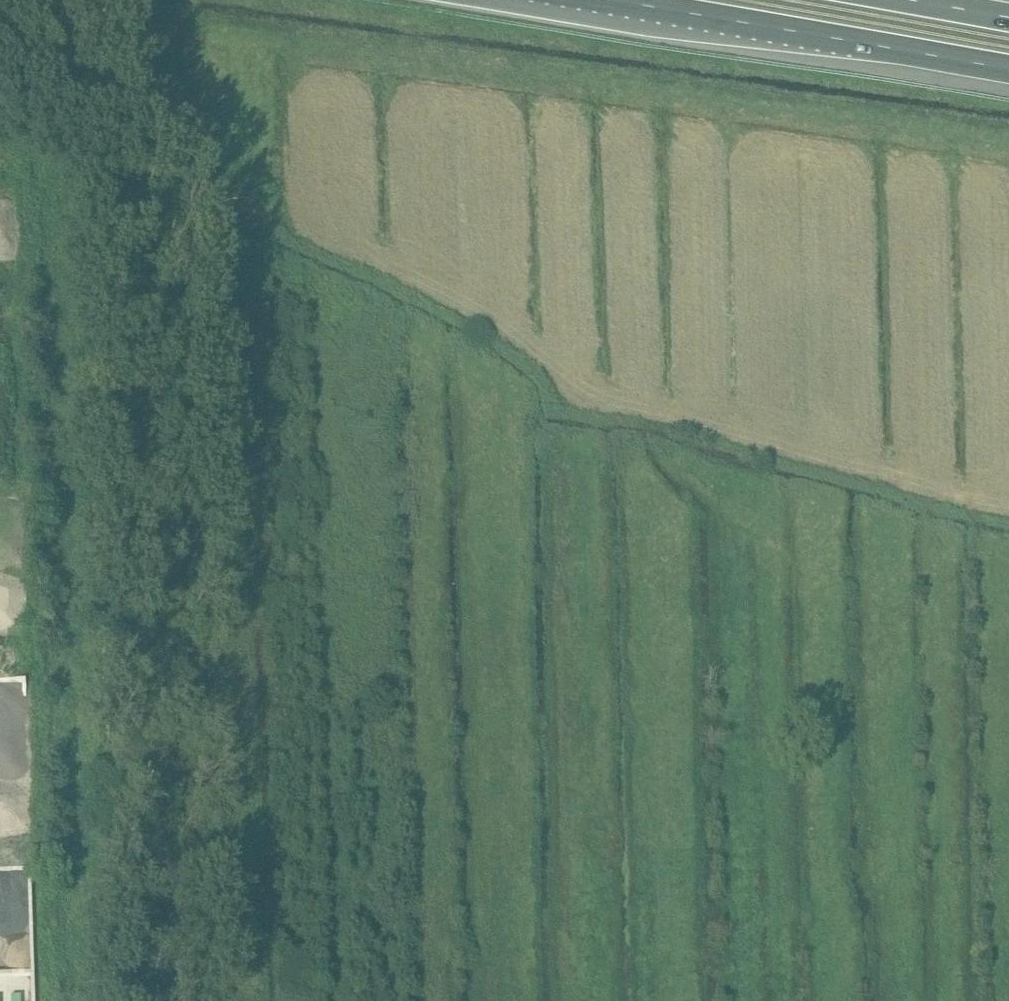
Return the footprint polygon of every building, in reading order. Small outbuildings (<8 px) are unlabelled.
[(52,956),(0,958),(0,984),(53,983),(52,956)]
